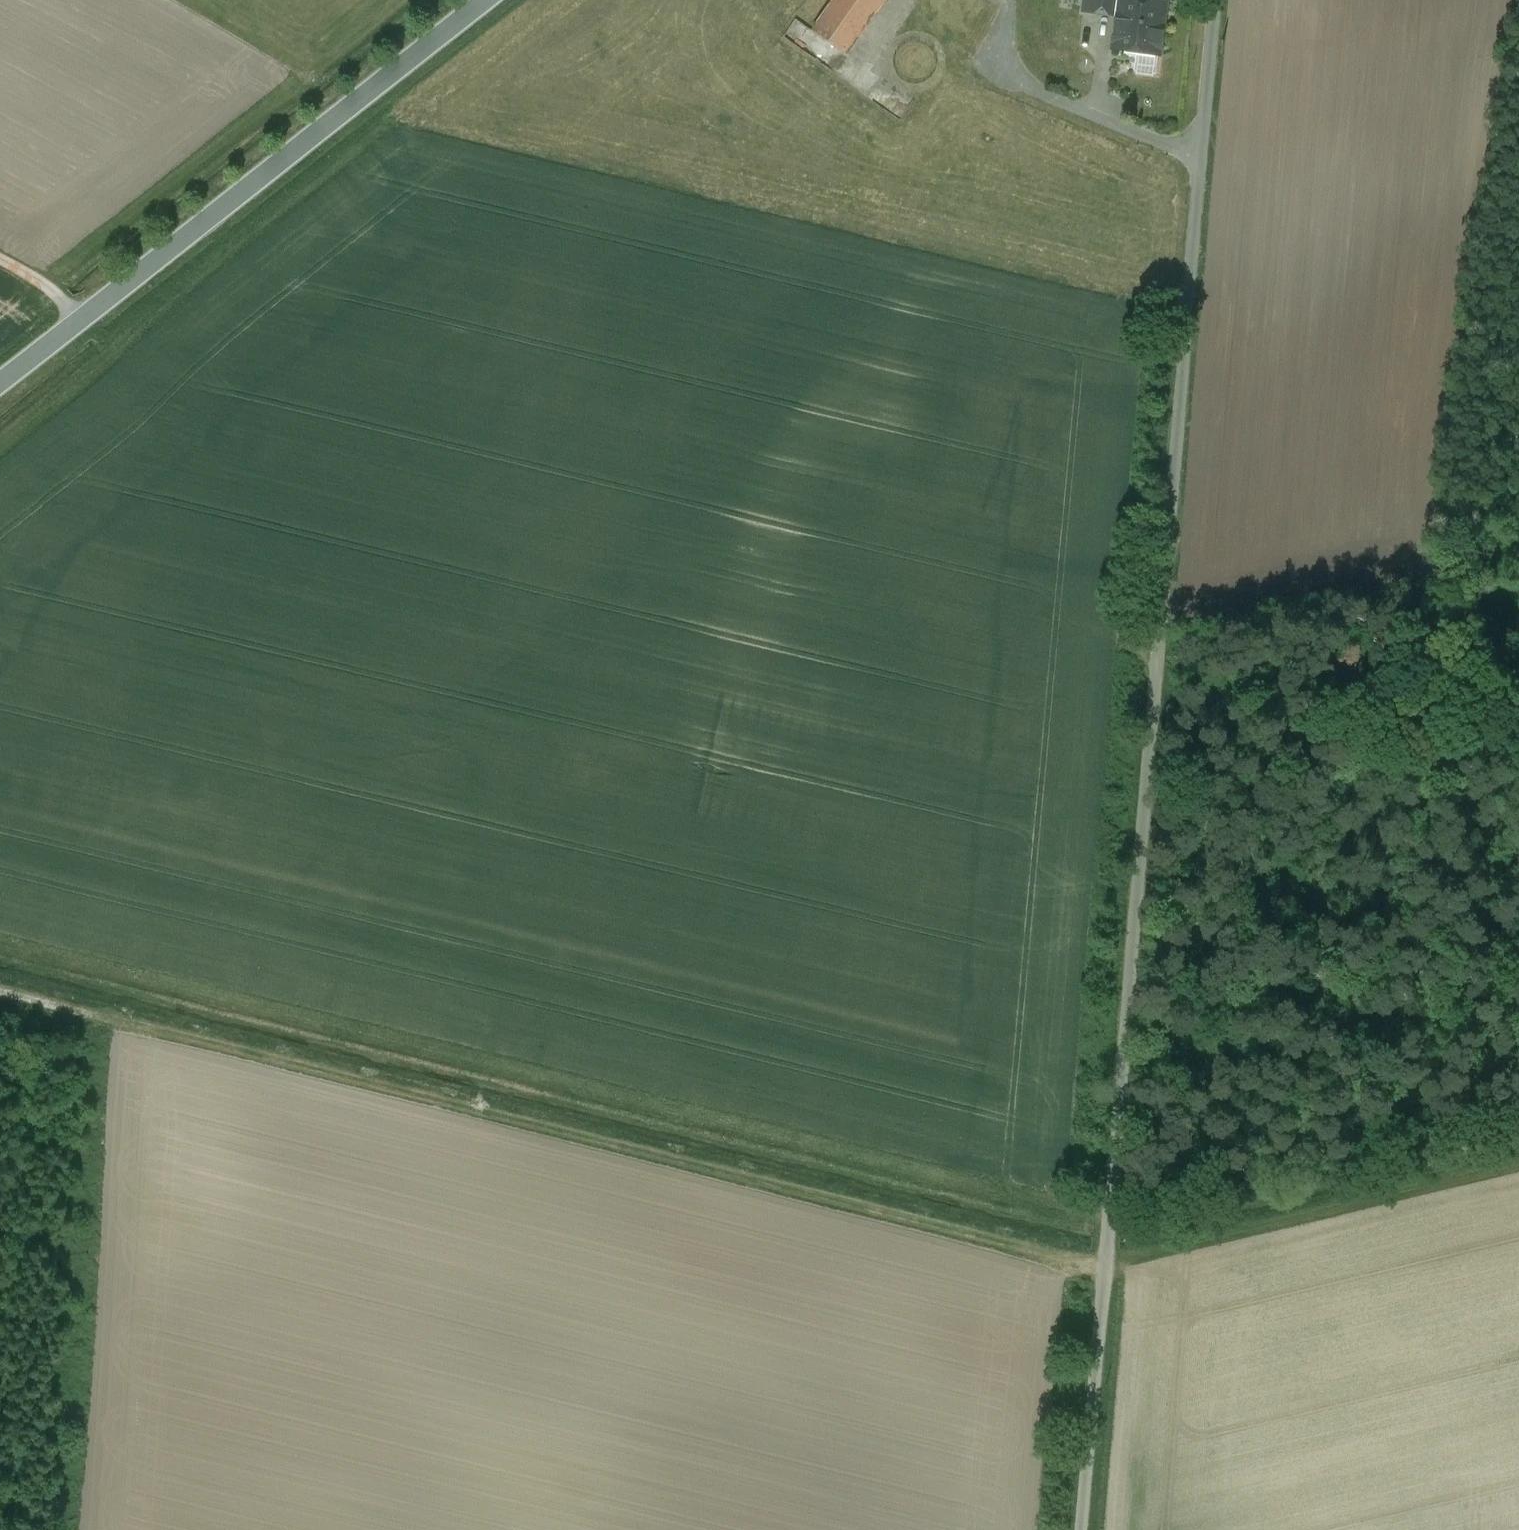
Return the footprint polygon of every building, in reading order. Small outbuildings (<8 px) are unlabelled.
[(813,32),(846,55),(884,0),(835,0),(813,32)] [(1084,12),(1118,16),(1120,0),(1085,0),(1084,12)] [(1118,16),(1114,49),(1123,50),(1128,56),(1136,57),(1142,52),(1158,55),(1165,3),(1142,0),(1120,0),(1118,16)] [(1158,55),(1142,52),(1136,57),(1134,70),(1137,74),(1153,76),(1156,73),(1158,55)]
